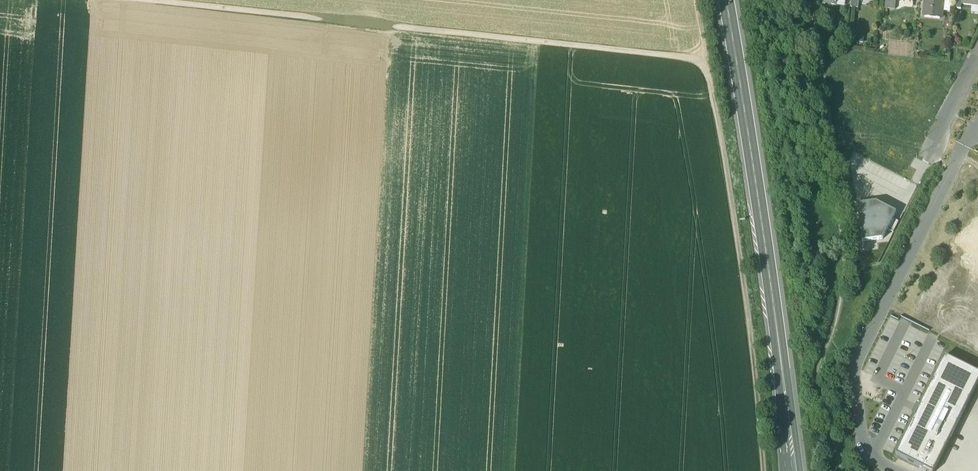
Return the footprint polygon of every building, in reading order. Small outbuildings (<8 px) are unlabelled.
[(851,8),(858,9),(859,0),(851,0),(851,8)] [(885,9),(895,10),(896,0),(886,0),(885,9)] [(924,16),(942,18),(944,0),(926,0),(924,16)] [(858,206),(863,243),(883,240),(888,230),(894,220),(896,214),(877,203),(858,206)] [(899,223),(894,220),(888,230),(893,233),(899,223)] [(945,357),(896,455),(928,470),(935,470),(977,384),(977,373),(945,357)]
